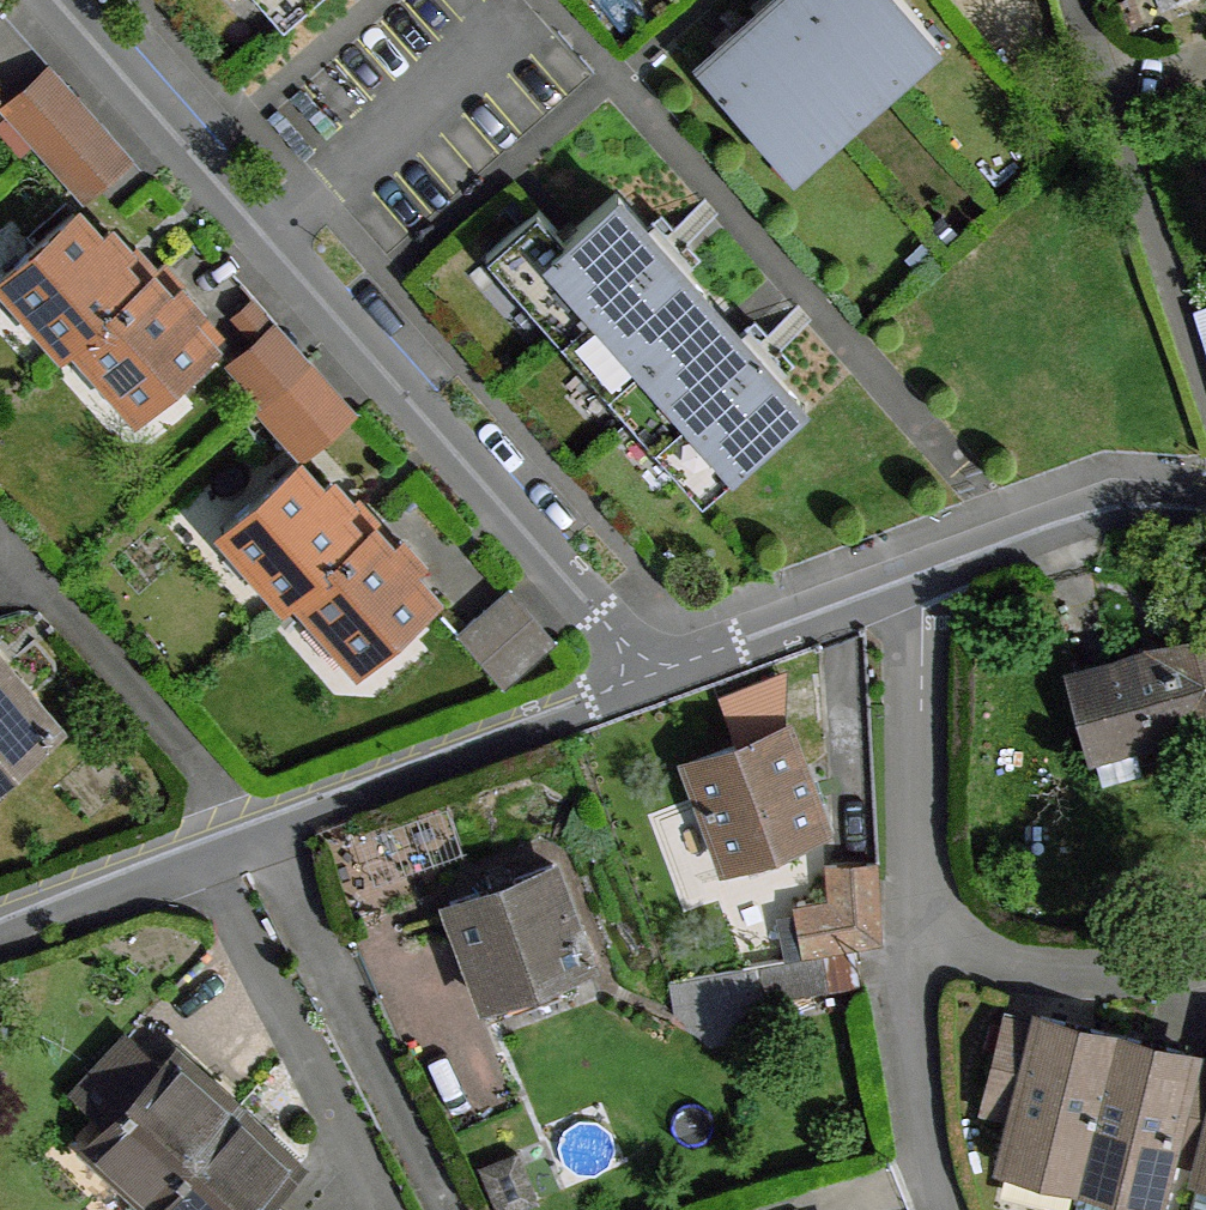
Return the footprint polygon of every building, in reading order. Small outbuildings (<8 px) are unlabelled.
[(284,24),(312,0),(263,0),(284,24)] [(750,24),(839,124),(887,80),(817,0),(776,0),(750,24)] [(887,80),(936,36),(904,0),(817,0),(887,80)] [(750,24),(699,68),(788,169),(839,124),(750,24)] [(39,148),(82,194),(127,153),(45,63),(0,104),(39,148)] [(564,238),(539,209),(487,253),(562,338),(665,247),(616,192),(564,238)] [(78,340),(139,284),(76,211),(3,276),(66,349),(78,340)] [(734,327),(665,247),(562,338),(631,418),(734,327)] [(150,275),(139,284),(78,340),(141,412),(213,347),(150,275)] [(306,354),(276,320),(228,363),(258,400),(258,411),(299,463),(356,412),(306,354)] [(807,408),(734,327),(631,418),(703,500),(807,408)] [(362,535),(299,463),(226,527),(289,598),(299,590),(362,535)] [(372,526),(362,535),(299,590),(362,663),(434,598),(372,526)] [(550,640),(507,587),(457,627),(500,680),(550,640)] [(1076,675),(1099,746),(1205,717),(1205,640),(1076,675)] [(56,728),(0,662),(0,777),(56,728)] [(786,727),(690,763),(727,860),(800,833),(780,778),(801,769),(786,727)] [(884,942),(880,865),(826,866),(827,897),(799,901),(800,915),(783,920),(791,958),(821,953),(851,948),(884,942)] [(553,868),(453,903),(488,1005),(590,970),(553,868)] [(826,980),(821,953),(791,958),(759,964),(764,993),(826,980)] [(1019,1117),(1041,1023),(1005,1014),(983,1108),(1019,1117)] [(1083,1176),(1118,1036),(1042,1018),(1041,1023),(1019,1117),(1010,1157),(1083,1176)] [(1190,1061),(1192,1055),(1118,1036),(1083,1176),(1149,1191),(1158,1193),(1168,1152),(1190,1061)] [(110,1124),(162,1068),(128,1037),(77,1094),(110,1124)] [(153,1199),(235,1111),(173,1055),(162,1068),(110,1124),(93,1143),(153,1199)] [(1205,1151),(1205,1065),(1190,1061),(1168,1152),(1204,1161),(1205,1151)] [(266,1200),(295,1168),(235,1111),(153,1199),(165,1209),(257,1209),(266,1200)] [(1202,1167),(1193,1209),(1205,1209),(1205,1168),(1202,1167)] [(1149,1191),(1083,1176),(1074,1209),(1144,1209),(1149,1191)]
